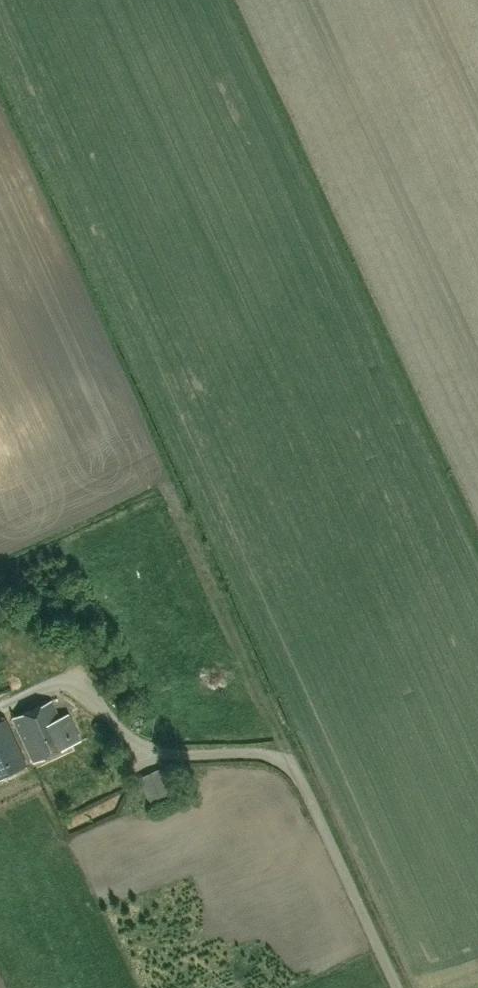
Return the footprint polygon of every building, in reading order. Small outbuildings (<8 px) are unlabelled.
[(81,740),(68,713),(59,718),(51,701),(12,718),(33,762),(81,740)] [(26,766),(4,720),(0,721),(0,778),(26,766)]
